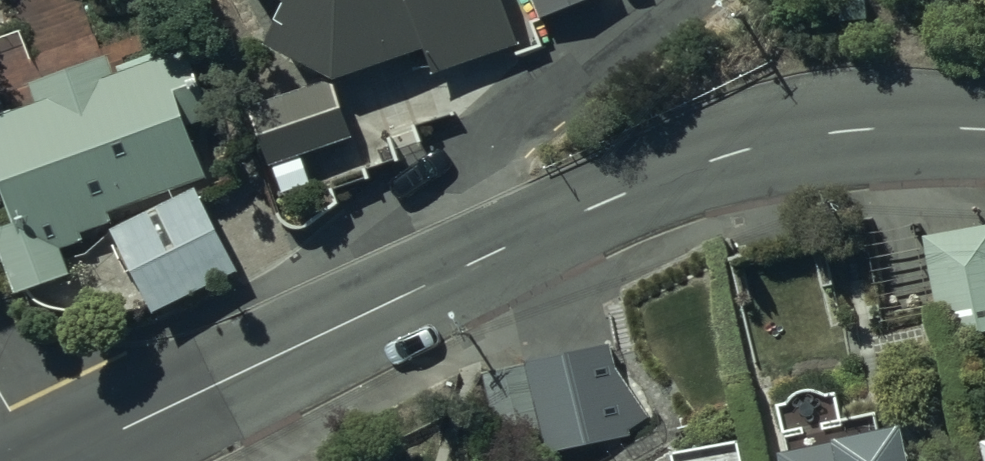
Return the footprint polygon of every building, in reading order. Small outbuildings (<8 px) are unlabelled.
[(263,38),(337,75),(426,46),(434,71),(519,42),(505,0),(283,0),(263,38)] [(537,26),(604,0),(527,0),(537,26)] [(0,224),(0,247),(16,290),(69,271),(60,248),(83,239),(80,231),(109,220),(106,211),(209,173),(165,53),(115,72),(107,52),(27,82),(34,99),(5,110),(0,96),(0,169),(18,217),(0,224)] [(333,75),(248,103),(268,165),(344,140),(342,135),(352,131),(333,75)] [(194,183),(111,224),(154,311),(237,269),(194,183)] [(924,231),(943,339),(984,332),(984,221),(924,231)] [(609,351),(483,373),(495,442),(549,433),(551,448),(623,436),(609,351)] [(777,402),(787,448),(782,449),(785,460),(912,460),(905,421),(878,425),(875,411),(843,417),(837,389),(827,391),(826,391),(825,390),(824,390),(822,389),(821,389),(820,388),(819,388),(817,388),(816,388),(815,387),(814,387),(812,387),(811,387),(810,387),(808,387),(807,387),(806,388),(805,388),(803,388),(802,388),(801,389),(800,389),(798,390),(797,390),(796,391),(795,392),(794,392),(793,393),(792,394),(791,394),(790,395),(789,396),(788,397),(787,398),(786,399),(777,402)] [(739,437),(671,447),(673,460),(743,460),(739,437)]
